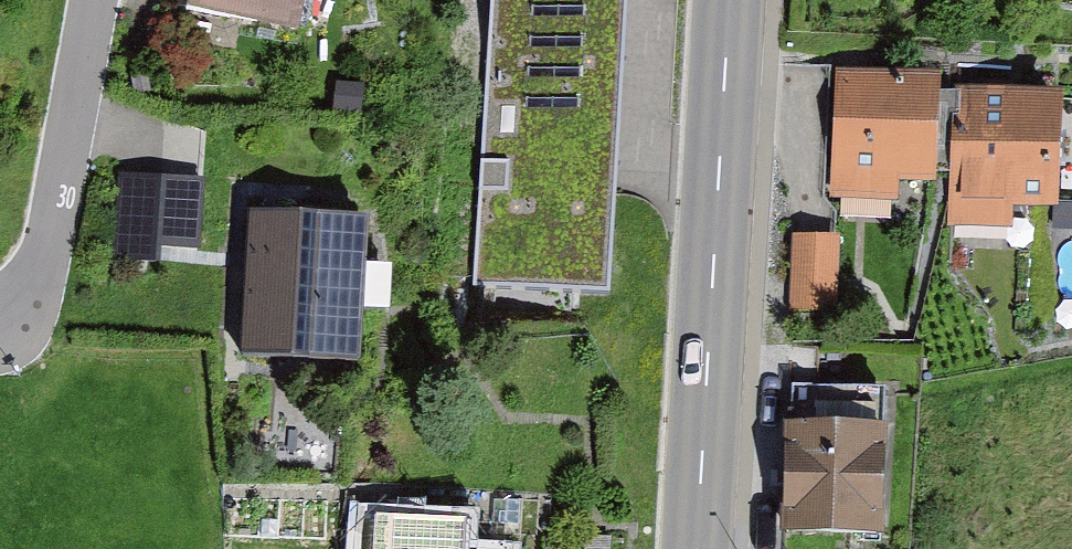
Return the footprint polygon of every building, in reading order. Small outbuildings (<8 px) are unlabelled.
[(186,6),(297,25),(301,0),(187,0),(186,6)] [(475,281),(611,288),(624,0),(488,0),(475,281)] [(1071,9),(1071,0),(1022,0),(1071,9)] [(940,69),(835,66),(830,195),(897,197),(897,179),(937,180),(938,170),(947,170),(950,90),(939,90),(940,69)] [(363,81),(336,79),(334,109),(361,111),(363,81)] [(1063,86),(950,82),(950,90),(947,170),(945,225),(1014,227),(1015,203),(1044,203),(1071,204),(1071,100),(1062,99),(1063,86)] [(141,171),(124,170),(116,257),(158,261),(160,243),(200,246),(206,177),(141,171)] [(1044,203),(1057,315),(1071,315),(1071,204),(1044,203)] [(363,209),(248,206),(246,261),(244,352),(359,355),(363,209)] [(839,234),(794,232),(790,308),(836,310),(839,234)] [(791,382),(791,419),(883,421),(884,384),(791,382)] [(782,528),(885,531),(888,421),(883,421),(791,419),(785,419),(782,528)] [(375,522),(373,548),(471,548),(472,527),(375,522)] [(552,537),(551,548),(612,548),(613,540),(552,537)]
